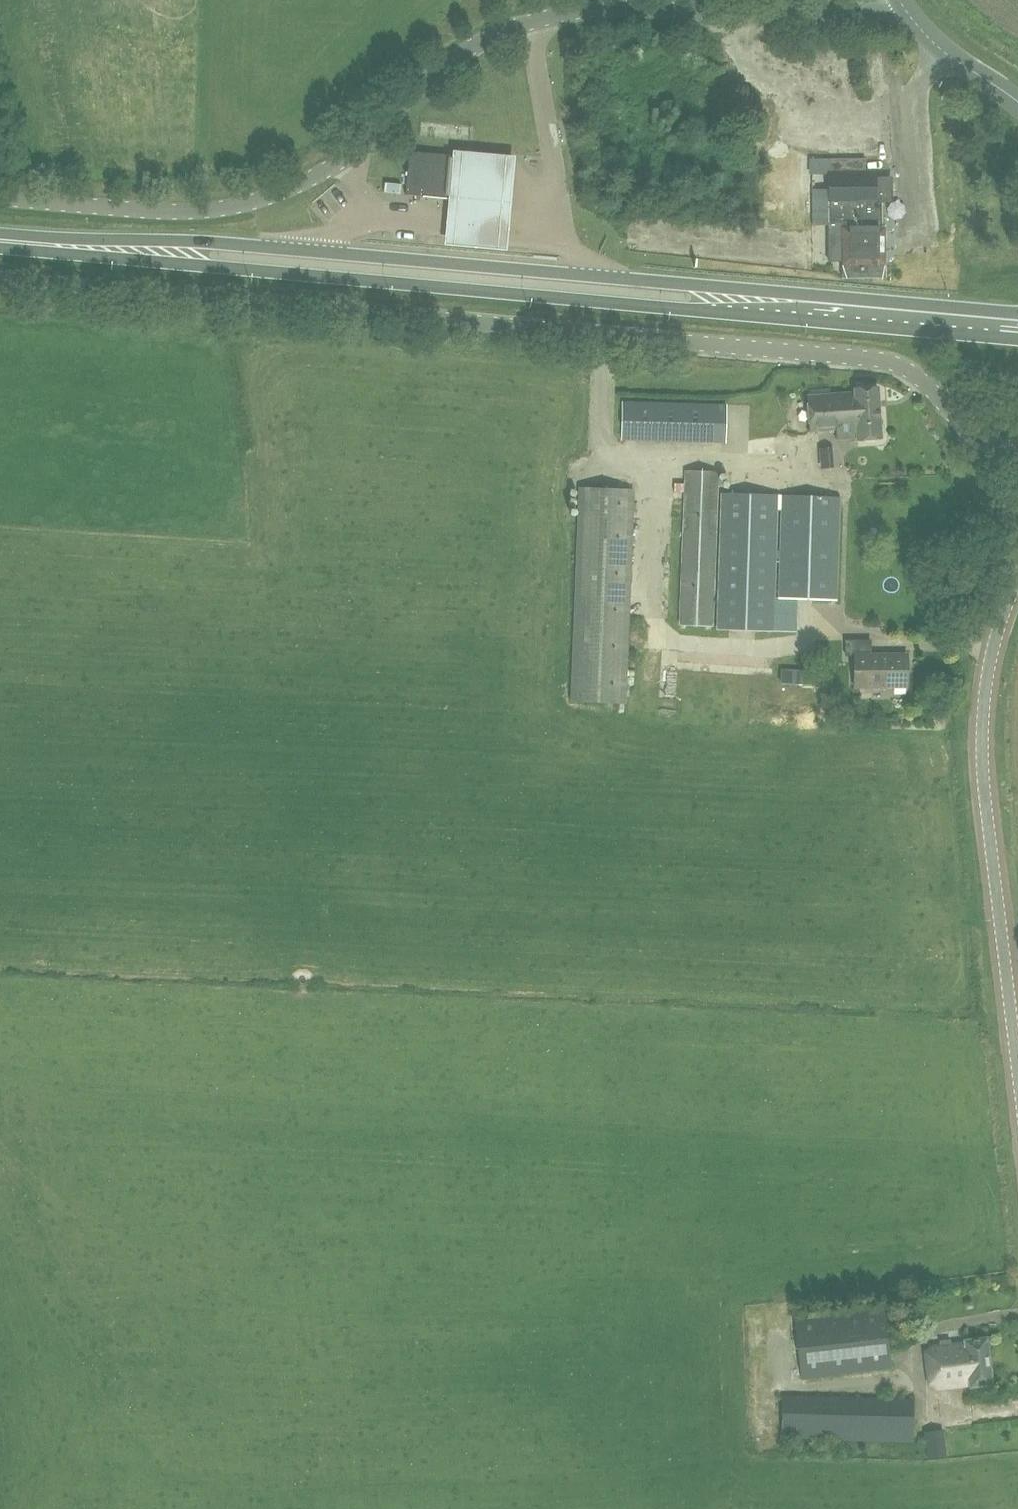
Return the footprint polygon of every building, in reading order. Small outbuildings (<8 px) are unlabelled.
[(452,150),(452,155),(448,198),(445,230),(444,245),(508,251),(510,236),(517,157),(452,150)] [(405,194),(405,195),(448,198),(452,155),(416,152),(408,158),(405,194)] [(877,169),(866,169),(866,157),(830,157),(830,169),(829,169),(829,222),(833,222),(833,247),(842,247),(842,278),(886,278),(886,265),(884,265),(885,225),(881,225),(881,200),(889,200),(889,178),(877,178),(877,169)] [(881,438),(878,387),(855,389),(855,393),(808,396),(810,431),(836,430),(837,439),(858,438),(858,440),(881,438)] [(790,435),(786,399),(721,405),(623,402),(622,440),(721,443),(790,435)] [(849,444),(835,445),(837,470),(851,469),(849,444)] [(713,626),(720,471),(686,470),(679,625),(713,626)] [(626,702),(634,490),(582,488),(573,699),(626,702)] [(781,496),(777,496),(777,495),(721,493),(717,630),(773,632),(773,631),(797,632),(797,600),(838,601),(841,497),(781,495),(781,496)] [(871,655),(871,640),(846,640),(846,656),(855,656),(855,686),(907,686),(907,655),(889,655),(889,658),(881,658),(881,655),(871,655)] [(802,1378),(892,1368),(885,1307),(795,1317),(802,1378)] [(993,1385),(987,1336),(964,1339),(965,1343),(933,1347),(938,1387),(970,1383),(970,1387),(993,1385)] [(782,1437),(912,1441),(913,1441),(914,1399),(783,1396),(782,1437)] [(925,1432),(927,1458),(945,1456),(943,1430),(925,1432)]
